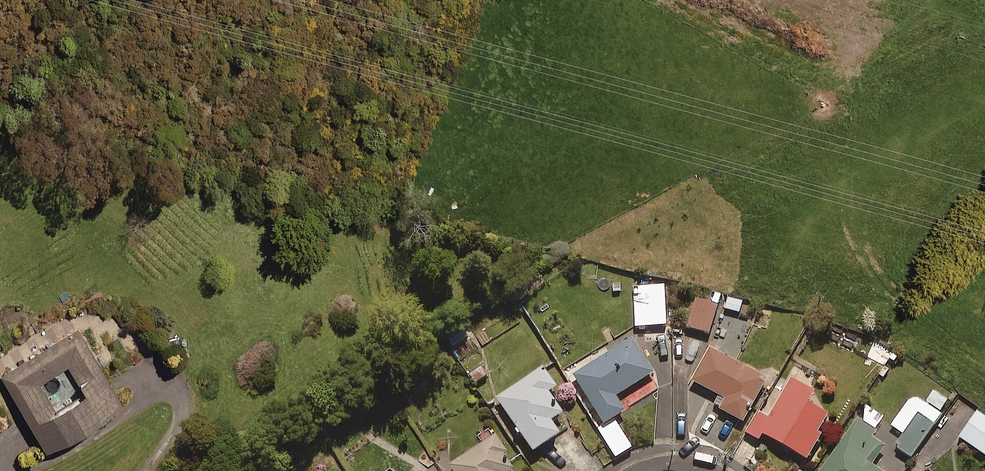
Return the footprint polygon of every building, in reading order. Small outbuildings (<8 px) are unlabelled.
[(634,287),(636,321),(645,321),(645,328),(667,327),(665,285),(634,287)] [(719,308),(696,302),(688,330),(711,337),(719,308)] [(125,410),(78,331),(2,377),(49,456),(125,410)] [(9,348),(0,335),(0,354),(9,348)] [(655,378),(633,342),(575,378),(606,429),(628,416),(618,400),(655,378)] [(768,385),(711,353),(694,384),(719,399),(714,409),(744,427),(768,385)] [(558,391),(545,371),(498,402),(536,458),(561,441),(552,427),(564,419),(549,397),(558,391)] [(809,465),(824,441),(821,439),(830,422),(810,410),(817,399),(793,385),(771,422),(759,415),(746,438),(760,447),(764,439),(809,465)] [(944,418),(942,416),(948,407),(935,398),(929,407),(921,401),(911,403),(893,429),(906,438),(897,450),(913,462),(944,418)] [(870,411),(824,470),(875,470),(873,469),(889,448),(873,436),(884,422),(870,411)] [(978,415),(960,440),(984,458),(984,420),(978,415)] [(633,451),(617,426),(601,435),(617,461),(633,451)] [(506,461),(509,459),(498,441),(452,470),(453,470),(512,470),(506,461)]
